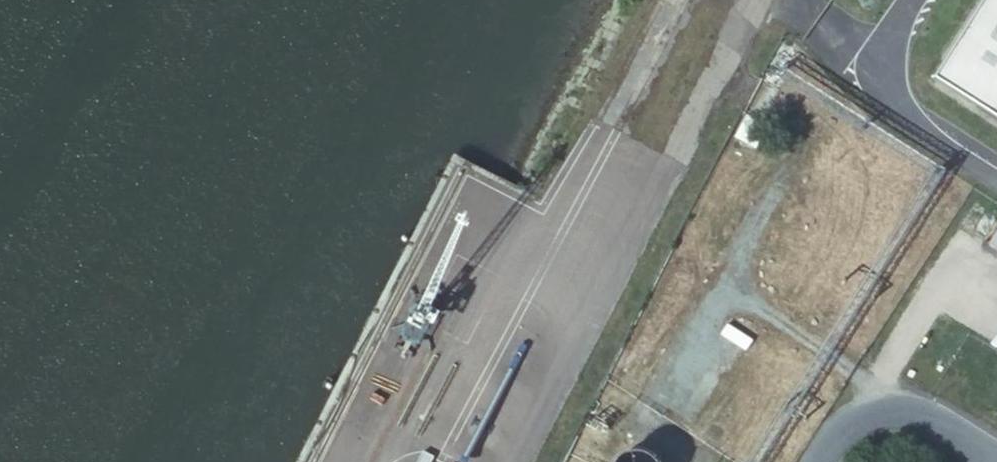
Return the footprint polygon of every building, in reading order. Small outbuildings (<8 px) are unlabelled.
[(939,74),(937,78),(937,80),(937,81),(937,83),(939,84),(943,87),(996,121),(996,0),(986,0),(939,74)]
